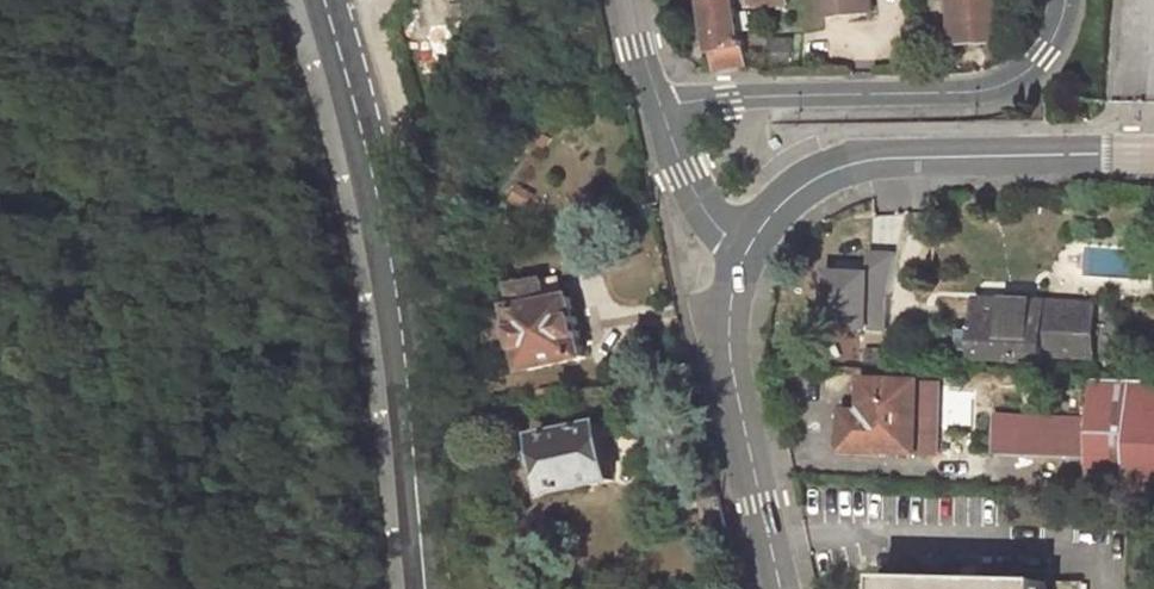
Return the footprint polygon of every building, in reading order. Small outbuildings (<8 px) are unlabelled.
[(735,0),(718,0),(704,3),(716,72),(721,71),(748,67),(735,0)] [(785,0),(749,0),(751,9),(785,4),(785,0)] [(817,16),(868,10),(867,0),(816,0),(817,16)] [(1005,0),(951,0),(953,44),(1006,43),(1005,0)] [(794,56),(795,38),(769,36),(768,54),(794,56)] [(900,330),(901,248),(906,248),(906,216),(873,215),(873,270),(829,270),(828,330),(900,330)] [(519,336),(527,372),(582,360),(569,301),(562,303),(558,280),(518,289),(524,311),(493,317),(498,340),(519,336)] [(1074,342),(1075,312),(979,307),(978,338),(1074,342)] [(1100,334),(1081,334),(1080,352),(1100,352),(1100,334)] [(976,367),(978,338),(960,337),(958,366),(976,367)] [(1073,364),(1074,342),(978,338),(976,367),(1018,369),(1018,363),(1073,364)] [(1090,383),(1089,420),(999,417),(997,449),(1088,454),(1085,493),(1120,495),(1120,489),(1153,491),(1153,386),(1090,383)] [(937,458),(941,388),(870,384),(867,417),(846,416),(846,452),(937,458)] [(616,482),(603,426),(539,440),(551,496),(616,482)]
